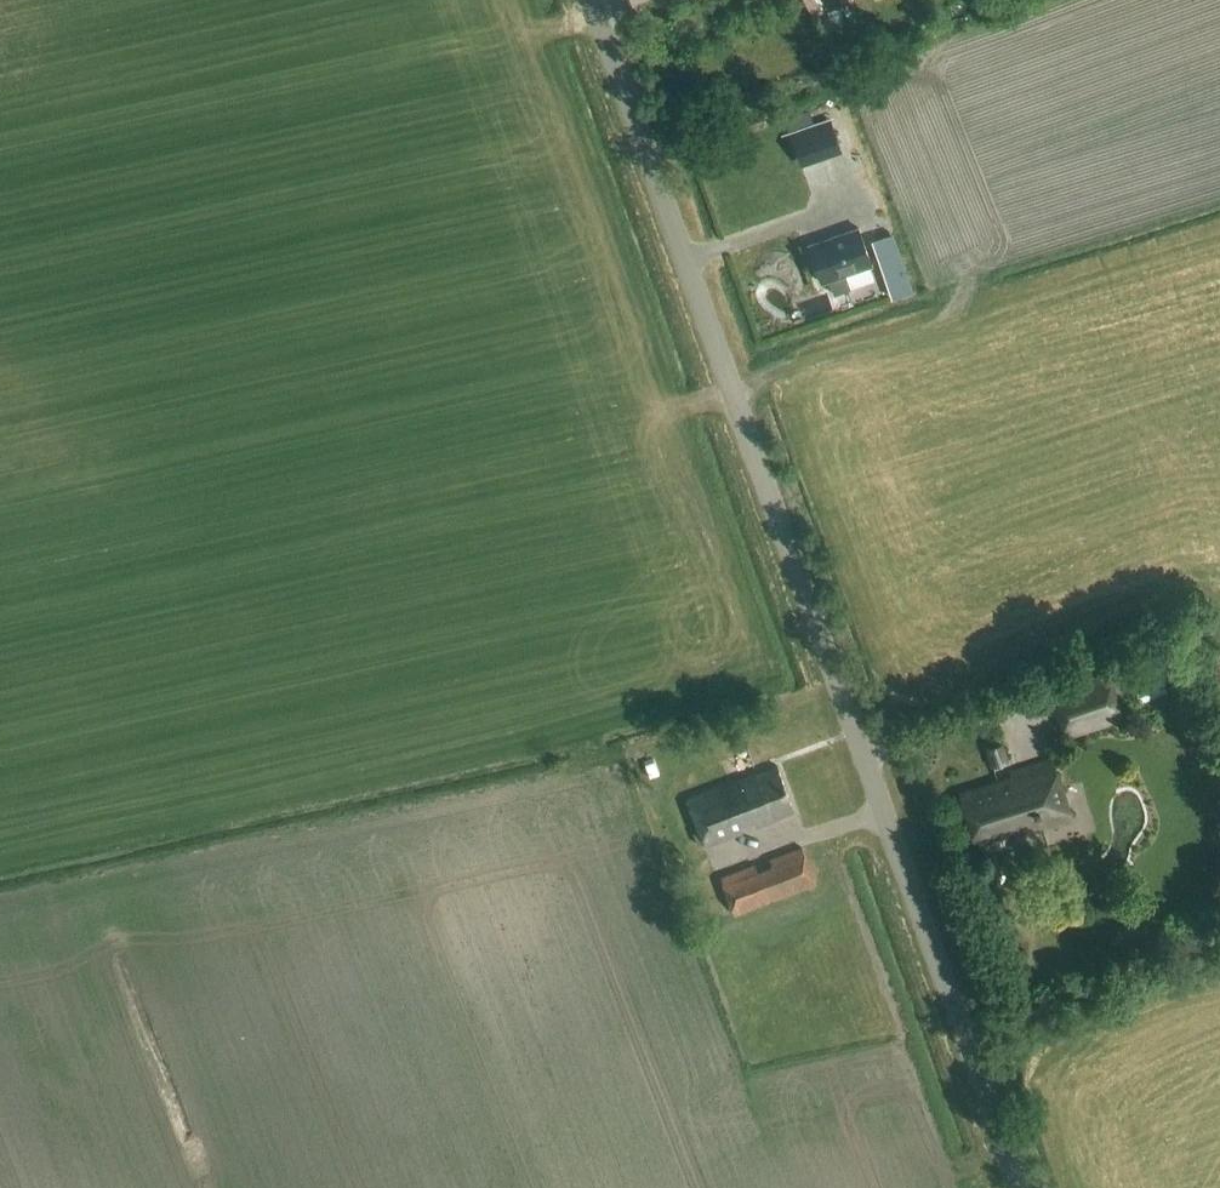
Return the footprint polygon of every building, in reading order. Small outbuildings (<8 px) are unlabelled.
[(841,148),(831,121),(790,135),(799,163),(841,148)] [(859,229),(809,246),(823,284),(830,282),(835,296),(851,290),(875,282),(870,268),(872,266),(859,229)] [(893,235),(872,243),(891,298),(912,291),(893,235)] [(1052,693),(1067,739),(1126,720),(1111,674),(1052,693)] [(987,750),(993,770),(1010,765),(1004,745),(987,750)] [(1010,782),(957,798),(973,850),(976,849),(978,855),(1001,848),(999,843),(1070,822),(1051,763),(1008,776),(1010,782)] [(757,827),(795,813),(778,765),(688,798),(706,846),(744,832),(741,826),(755,821),(757,827)] [(721,878),(734,913),(815,882),(801,847),(768,860),(771,866),(757,871),(755,865),(721,878)]
